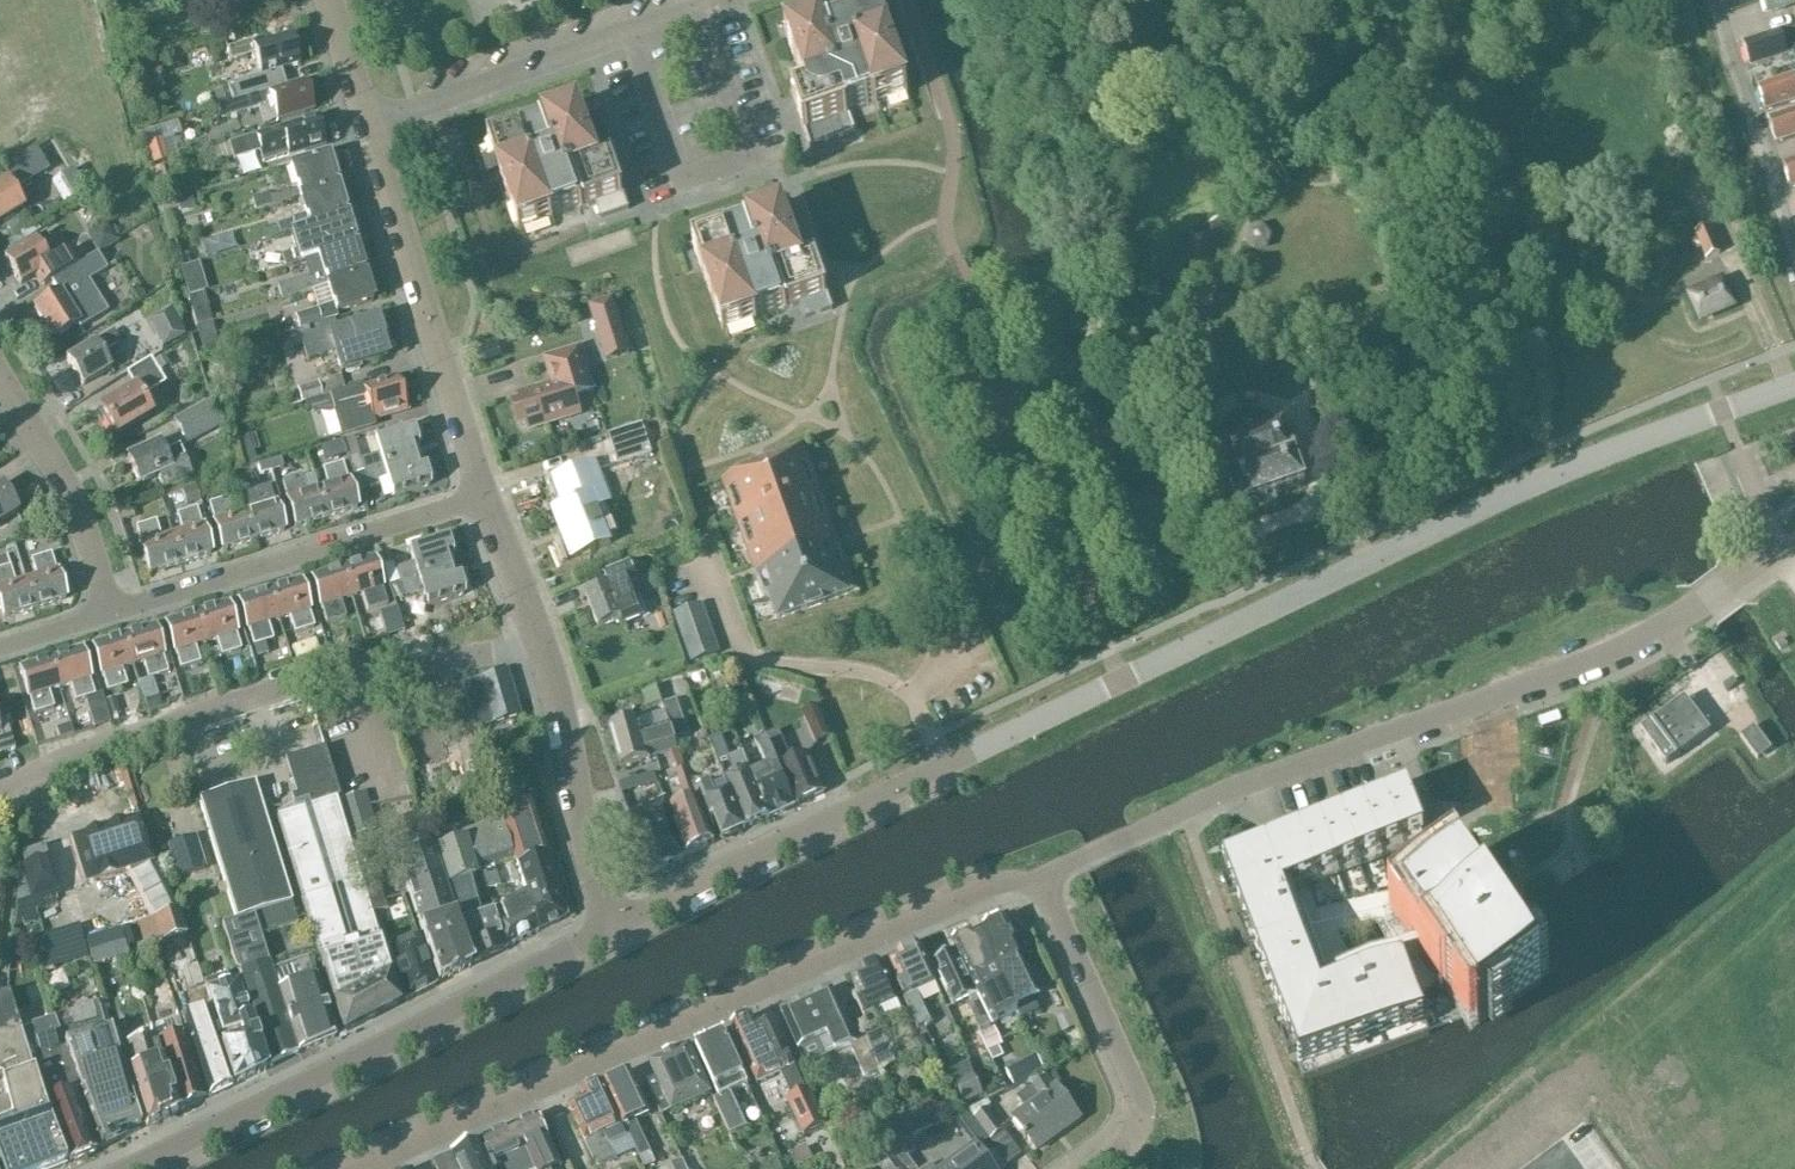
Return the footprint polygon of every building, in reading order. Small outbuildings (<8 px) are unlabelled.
[(908,95),(877,5),(786,37),(806,92),(792,97),(810,149),(812,148),(811,147),(845,135),(839,119),(849,115),(849,114),(874,105),(874,107),(908,95)] [(1743,45),(1750,68),(1786,57),(1793,54),(1794,60),(1794,28),(1743,45)] [(227,90),(232,104),(286,87),(281,71),(299,65),(291,36),(253,48),(251,43),(226,51),(230,63),(254,56),(261,77),(227,87),(227,90)] [(1757,90),(1765,113),(1794,103),(1794,78),(1757,90)] [(277,122),(314,111),(305,82),(286,88),(286,87),(232,104),(218,109),(222,121),(266,107),(265,103),(270,101),(277,122)] [(227,90),(213,94),(218,109),(232,104),(227,90)] [(579,110),(488,142),(519,231),(553,219),(553,218),(578,209),(578,210),(596,204),(601,219),(627,209),(627,211),(629,210),(612,161),(598,166),(579,110)] [(1768,122),(1775,145),(1794,138),(1794,113),(1768,122)] [(288,159),(325,147),(316,119),(256,138),(229,146),(233,161),(260,154),(262,161),(282,155),(280,148),(285,147),(288,159)] [(161,139),(146,144),(153,166),(168,162),(161,139)] [(30,181),(47,171),(34,150),(17,160),(30,181)] [(338,188),(328,156),(290,168),(300,200),(338,188)] [(0,187),(0,224),(23,210),(12,192),(30,181),(17,160),(0,170),(0,172),(6,183),(0,187)] [(1790,189),(1794,188),(1794,162),(1782,167),(1790,189)] [(163,167),(151,170),(155,184),(167,180),(163,167)] [(347,217),(338,188),(300,200),(305,216),(292,221),(277,226),(281,238),(296,233),(309,229),(347,217)] [(269,195),(252,201),(255,212),(272,207),(269,197),(269,195)] [(692,242),(724,332),(800,305),(805,319),(831,310),(831,311),(833,310),(816,261),(802,266),(782,211),(748,223),(749,224),(724,233),(724,231),(692,242)] [(356,248),(347,217),(309,229),(319,259),(342,252),(356,248)] [(36,224),(6,243),(11,251),(40,232),(36,224)] [(1714,263),(1720,260),(1718,255),(1719,255),(1708,228),(1695,234),(1706,260),(1712,258),(1714,263)] [(45,235),(5,260),(20,285),(37,275),(44,286),(76,266),(67,252),(59,256),(45,235)] [(356,248),(342,252),(319,259),(324,276),(310,280),(310,278),(278,288),(282,302),(291,300),(312,293),(328,288),(365,277),(356,248)] [(80,284),(104,269),(97,257),(72,271),(80,284)] [(370,293),(365,277),(328,288),(312,293),(318,310),(294,317),(298,330),(318,324),(321,323),(332,319),(338,318),(337,313),(373,302),(370,293)] [(203,280),(185,285),(189,298),(203,293),(207,292),(203,280)] [(1722,282),(1689,297),(1700,321),(1733,307),(1722,282)] [(59,293),(34,309),(54,340),(59,337),(61,340),(108,312),(96,293),(86,299),(76,284),(59,294),(59,293)] [(148,321),(162,348),(185,336),(171,309),(148,321)] [(353,373),(360,370),(359,367),(386,358),(385,355),(388,354),(387,347),(384,340),(381,341),(380,338),(381,338),(376,322),(331,337),(329,331),(335,329),(332,319),(321,323),(298,330),(308,361),(335,352),(342,372),(345,371),(346,374),(353,373)] [(212,324),(196,329),(201,345),(217,340),(212,324)] [(94,343),(66,360),(82,387),(110,369),(101,354),(118,344),(111,333),(94,343)] [(513,405),(520,427),(527,425),(529,431),(581,415),(576,397),(593,392),(580,349),(545,360),(553,385),(518,396),(520,402),(513,405)] [(164,357),(153,363),(159,372),(170,366),(164,357)] [(116,437),(152,415),(142,398),(164,385),(150,362),(127,376),(135,388),(99,409),(116,437)] [(361,386),(330,395),(335,414),(333,415),(341,440),(375,430),(372,420),(406,410),(397,380),(362,390),(361,386)] [(304,387),(297,389),(302,404),(323,398),(318,383),(304,387)] [(208,402),(169,423),(180,444),(227,419),(216,398),(208,402)] [(1238,510),(1305,486),(1282,424),(1225,444),(1224,440),(1218,441),(1217,438),(1212,440),(1238,510)] [(643,427),(610,437),(619,466),(652,456),(643,427)] [(365,474),(424,456),(416,429),(411,430),(411,428),(375,439),(379,454),(360,460),(364,472),(365,474)] [(249,437),(237,441),(246,469),(257,465),(249,437)] [(354,439),(343,442),(354,476),(364,472),(360,460),(354,439)] [(163,454),(159,444),(127,458),(139,485),(156,477),(160,486),(189,473),(178,448),(163,454)] [(856,592),(803,446),(739,469),(741,475),(722,482),(764,598),(768,597),(777,620),(803,611),(803,612),(825,604),(825,603),(856,592)] [(388,483),(393,498),(429,487),(428,484),(433,483),(424,456),(365,474),(369,489),(388,483)] [(280,460),(269,463),(272,473),(283,470),(280,460)] [(258,466),(261,476),(266,475),(267,474),(272,473),(269,463),(263,465),(261,465),(258,466)] [(564,506),(553,511),(572,560),(611,544),(592,497),(606,491),(595,463),(553,479),(564,506)] [(317,490),(326,519),(357,509),(348,480),(347,480),(342,464),(323,470),(328,486),(317,490)] [(286,499),(295,528),(326,519),(317,490),(306,493),(301,477),(282,483),(287,499),(286,499)] [(1,486),(0,487),(0,523),(18,512),(1,486)] [(244,513),(253,541),(284,532),(275,503),(274,503),(269,487),(241,496),(246,512),(244,513)] [(213,522),(222,551),(253,541),(244,513),(233,516),(228,499),(209,505),(214,522),(213,522)] [(131,509),(118,513),(121,523),(134,519),(131,509)] [(171,535),(180,564),(211,554),(202,526),(201,526),(196,509),(177,515),(182,532),(171,535)] [(140,545),(149,574),(180,564),(171,535),(160,538),(155,522),(136,528),(141,544),(140,545)] [(400,584),(451,567),(449,559),(451,558),(451,555),(455,554),(450,539),(446,540),(445,537),(409,548),(414,563),(395,569),(400,584)] [(25,580),(34,609),(65,600),(56,571),(50,555),(31,561),(36,577),(25,580)] [(342,569),(351,599),(362,596),(367,612),(386,606),(382,590),(373,560),(342,569)] [(612,585),(586,596),(599,629),(624,619),(625,623),(643,616),(630,582),(636,580),(630,565),(607,574),(612,585)] [(4,619),(34,609),(25,580),(14,584),(9,567),(0,570),(0,607),(4,619)] [(423,592),(427,607),(463,596),(462,593),(467,592),(462,577),(458,578),(457,575),(454,576),(451,567),(400,584),(404,598),(423,592)] [(345,619),(340,602),(351,599),(342,569),(312,579),(321,608),(326,624),(345,619)] [(653,576),(641,581),(646,595),(658,590),(653,576)] [(269,592),(278,621),(289,618),(294,634),(313,628),(308,612),(309,611),(300,583),(269,592)] [(272,641),(267,624),(278,621),(269,592),(239,602),(247,630),(248,630),(253,647),(264,643),(272,641)] [(196,615),(205,644),(216,640),(221,657),(241,651),(235,634),(236,634),(227,605),(196,615)] [(719,654),(708,622),(702,605),(674,615),(692,664),(719,654)] [(200,664),(194,647),(205,644),(196,615),(166,624),(175,653),(180,670),(200,664)] [(123,638),(132,666),(143,663),(148,680),(168,674),(162,657),(163,657),(154,628),(123,638)] [(126,686),(121,670),(132,666),(123,638),(93,647),(102,676),(107,692),(126,686)] [(264,643),(253,647),(257,658),(267,655),(264,643)] [(51,660),(60,689),(70,686),(75,703),(95,697),(90,680),(81,651),(51,660)] [(54,709),(48,693),(60,689),(51,660),(20,670),(29,699),(34,715),(54,709)] [(1730,702),(1744,692),(1726,668),(1713,678),(1730,702)] [(507,673),(461,686),(474,730),(520,716),(507,673)] [(658,691),(643,695),(647,709),(663,704),(658,691)] [(113,699),(103,702),(104,705),(107,716),(117,713),(113,699)] [(1666,766),(1710,733),(1685,699),(1640,732),(1666,766)] [(104,705),(88,710),(93,728),(109,724),(109,723),(107,716),(104,705)] [(830,739),(818,712),(805,717),(817,745),(830,739)] [(643,733),(639,720),(610,729),(622,769),(651,761),(650,760),(677,752),(669,726),(643,733)] [(15,751),(6,721),(0,723),(0,756),(15,751)] [(1757,761),(1771,751),(1754,727),(1740,737),(1757,761)] [(770,819),(752,776),(750,771),(732,778),(731,774),(735,772),(721,738),(710,742),(725,781),(729,791),(728,791),(744,830),(770,819)] [(789,758),(783,744),(771,749),(777,765),(778,764),(796,807),(824,794),(808,756),(789,764),(786,759),(789,758)] [(768,769),(752,776),(770,819),(794,808),(777,765),(771,749),(761,754),(768,769)] [(687,856),(715,844),(682,757),(671,761),(688,802),(670,810),(687,856)] [(719,824),(725,839),(743,831),(722,775),(693,786),(701,807),(705,805),(713,826),(719,824)] [(254,784),(199,801),(235,920),(252,915),(253,917),(259,936),(297,924),(290,903),(254,784)] [(352,835),(375,828),(364,791),(342,798),(352,835)] [(1410,984),(1328,1013),(1276,870),(1418,819),(1408,791),(1223,858),(1303,1080),(1429,1035),(1427,1030),(1410,984)] [(335,800),(276,819),(342,1034),(398,1005),(371,915),(365,896),(335,800)] [(650,873),(686,857),(666,802),(630,817),(650,873)] [(529,904),(538,932),(566,918),(531,806),(500,817),(529,904)] [(70,839),(85,885),(121,873),(144,866),(153,863),(139,817),(70,839)] [(472,965),(504,951),(492,913),(479,919),(468,881),(473,880),(477,894),(500,887),(494,866),(511,858),(500,820),(459,833),(462,842),(438,850),(449,887),(448,887),(459,923),(461,930),(472,965)] [(196,839),(167,848),(177,879),(206,870),(196,839)] [(399,860),(383,866),(389,886),(404,881),(439,984),(471,968),(428,845),(412,840),(400,846),(399,860)] [(19,905),(58,893),(44,848),(21,855),(25,869),(18,871),(19,905)] [(144,866),(126,872),(151,921),(179,913),(153,863),(144,866)] [(361,872),(368,892),(380,888),(373,868),(361,872)] [(1470,1014),(1477,1025),(1541,982),(1523,957),(1508,934),(1501,938),(1460,877),(1436,893),(1463,932),(1427,944),(1435,956),(1432,958),(1470,1014)] [(379,891),(365,896),(371,915),(385,911),(379,891)] [(504,949),(538,932),(529,904),(528,905),(524,894),(492,912),(504,949)] [(151,921),(137,926),(143,943),(159,938),(161,944),(186,936),(179,913),(151,921)] [(253,917),(221,926),(235,969),(239,972),(270,1068),(298,1055),(268,964),(259,936),(253,917)] [(977,932),(1015,1015),(1016,1017),(1019,1015),(1023,1021),(1041,1011),(1034,998),(1034,999),(1021,975),(1028,971),(1003,919),(977,932)] [(126,950),(118,925),(98,931),(106,956),(126,950)] [(1008,1021),(1016,1017),(1015,1015),(977,932),(952,943),(956,952),(977,995),(982,993),(998,1026),(1008,1021)] [(405,1002),(435,987),(418,937),(389,950),(405,1002)] [(898,955),(899,959),(891,963),(900,985),(898,986),(918,1030),(931,1024),(927,1015),(928,1014),(921,999),(916,1001),(913,995),(935,985),(918,946),(914,948),(910,945),(903,949),(902,954),(898,955)] [(992,1025),(977,995),(956,952),(932,963),(953,1007),(955,1006),(954,1006),(965,1000),(980,1031),(992,1025)] [(309,957),(271,969),(298,1054),(335,1038),(313,970),(309,957)] [(864,1037),(878,1069),(895,1062),(880,1026),(881,1025),(879,1020),(900,1011),(880,964),(876,965),(871,962),(865,965),(863,971),(860,973),(861,976),(852,980),(862,1002),(858,1004),(865,1023),(859,1026),(864,1037)] [(202,984),(196,967),(182,971),(189,990),(202,986),(202,984)] [(233,1087),(266,1070),(251,1023),(237,982),(229,985),(226,976),(204,983),(223,1046),(220,1047),(233,1087)] [(830,991),(782,1012),(806,1066),(848,1047),(862,1077),(878,1069),(864,1037),(850,1043),(843,1028),(846,1027),(830,991)] [(65,1166),(40,1104),(18,1029),(7,996),(0,998),(0,1168),(59,1168),(65,1166)] [(181,1017),(209,1098),(233,1087),(220,1047),(209,1008),(181,1017)] [(95,1154),(94,1152),(72,1094),(80,1090),(63,1047),(52,1017),(18,1029),(40,1104),(65,1166),(95,1154)] [(787,1101),(803,1136),(826,1125),(811,1090),(806,1093),(788,1055),(782,1058),(764,1019),(754,1024),(752,1018),(731,1027),(757,1085),(783,1073),(786,1079),(783,1080),(792,1099),(787,1101)] [(107,1083),(124,1138),(142,1132),(110,1030),(91,1036),(102,1071),(98,1073),(102,1085),(107,1083)] [(1002,1045),(995,1030),(980,1036),(987,1052),(998,1047),(1002,1045)] [(731,1094),(747,1087),(725,1035),(721,1037),(715,1032),(705,1037),(705,1045),(696,1048),(719,1099),(714,1101),(729,1136),(746,1128),(731,1094)] [(178,1113),(204,1100),(182,1033),(155,1042),(178,1113)] [(102,1071),(91,1036),(63,1047),(80,1090),(80,1091),(78,1098),(99,1150),(124,1138),(107,1083),(102,1085),(98,1073),(102,1071)] [(153,1037),(122,1046),(131,1072),(160,1063),(153,1037)] [(923,1038),(910,1045),(918,1060),(930,1054),(923,1038)] [(656,1080),(646,1084),(661,1116),(711,1094),(689,1047),(650,1064),(656,1080)] [(998,1047),(987,1052),(992,1063),(1003,1058),(998,1047)] [(131,1072),(147,1127),(177,1113),(160,1063),(131,1072)] [(965,1105),(983,1096),(973,1075),(968,1063),(949,1072),(965,1105)] [(1021,1066),(1006,1073),(1013,1087),(1028,1080),(1021,1066)] [(626,1135),(628,1134),(644,1168),(656,1163),(636,1122),(650,1115),(630,1073),(602,1085),(626,1135)] [(1055,1074),(1047,1080),(1053,1088),(1061,1083),(1055,1074)] [(1080,1119),(1057,1087),(1054,1089),(1053,1088),(1047,1080),(1045,1077),(1032,1087),(1018,1098),(1025,1109),(1013,1118),(1036,1151),(1080,1119)] [(586,1141),(597,1167),(616,1158),(605,1134),(621,1126),(601,1085),(582,1094),(584,1099),(568,1107),(584,1142),(586,1141)] [(986,1109),(973,1118),(988,1139),(1000,1131),(986,1109)] [(544,1165),(558,1158),(539,1116),(516,1126),(530,1159),(534,1168),(546,1168),(544,1165)] [(530,1159),(516,1126),(483,1140),(496,1168),(534,1168),(530,1159)] [(881,1133),(865,1144),(873,1156),(891,1147),(881,1133)] [(483,1140),(451,1154),(434,1162),(437,1168),(496,1168),(483,1140)] [(975,1144),(941,1168),(994,1168),(975,1144)] [(790,1157),(796,1168),(803,1168),(814,1163),(807,1148),(790,1157)] [(837,1151),(818,1160),(831,1168),(846,1168),(837,1151)] [(879,1168),(905,1168),(893,1153),(877,1166),(879,1168)] [(743,1166),(745,1168),(760,1168),(757,1160),(743,1166)]
